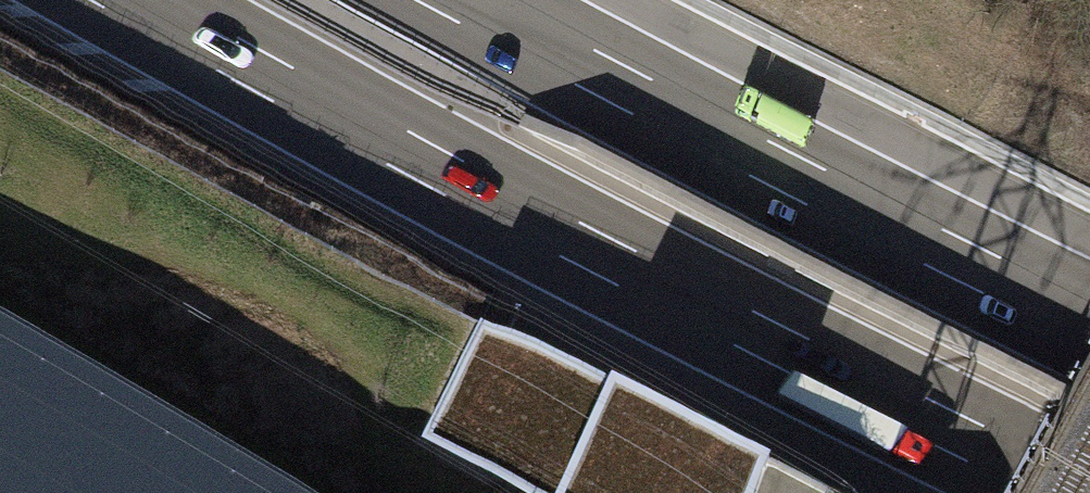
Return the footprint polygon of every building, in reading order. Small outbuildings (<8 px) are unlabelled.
[(0,312),(0,492),(316,492),(0,312)] [(481,324),(422,440),(527,492),(758,492),(770,471),(481,324)]
